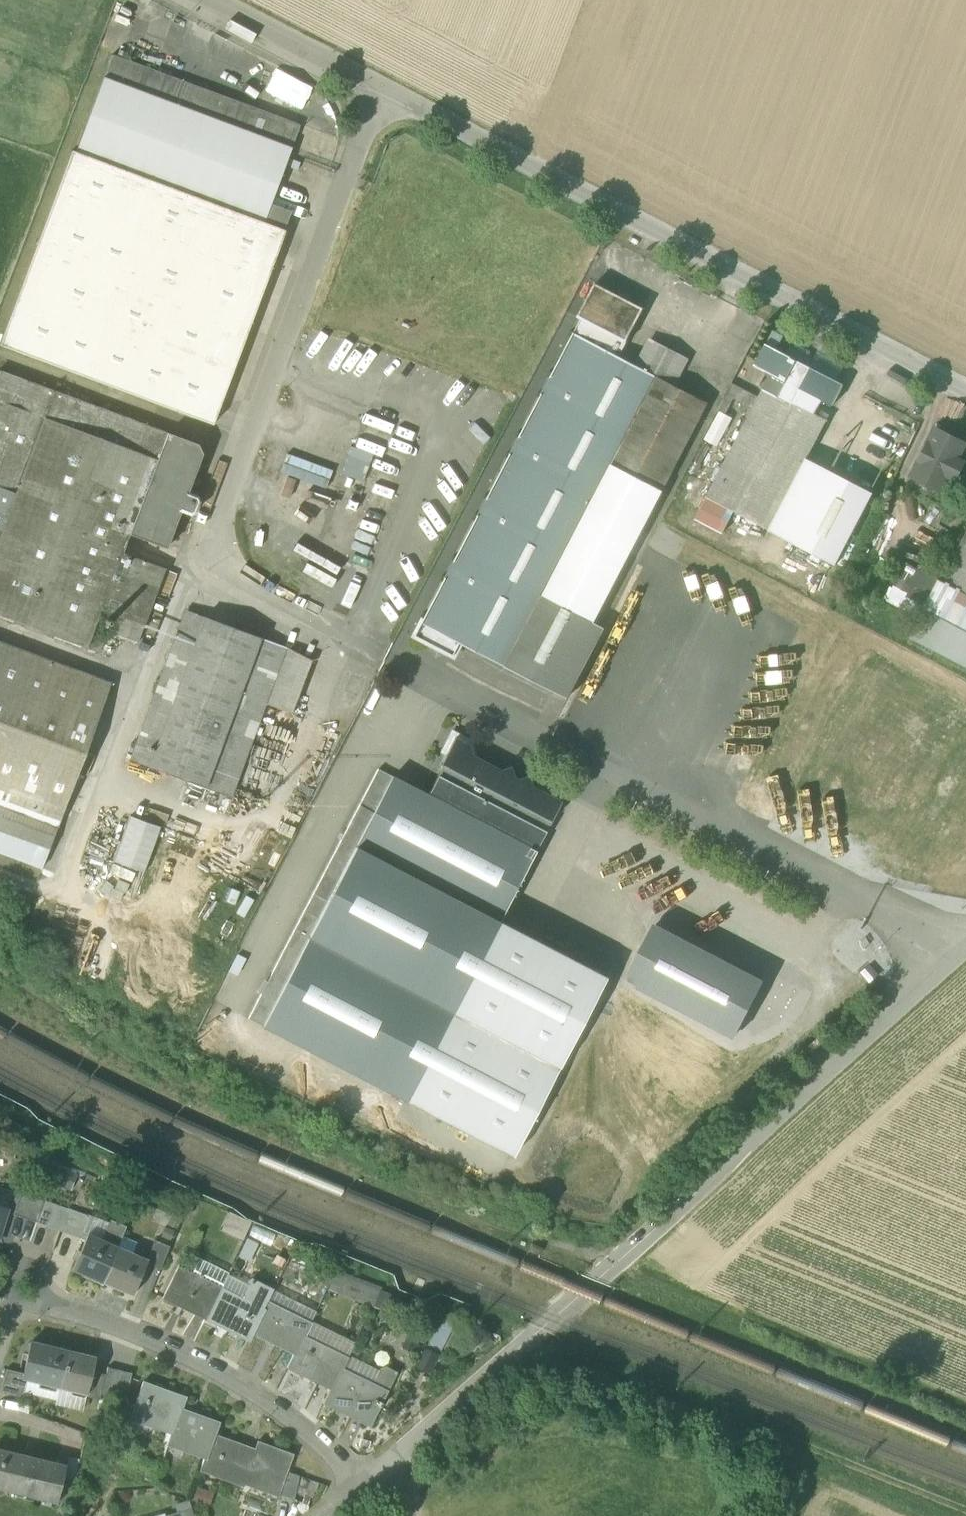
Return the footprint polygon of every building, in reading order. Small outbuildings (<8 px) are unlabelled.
[(112,55),(75,152),(264,223),(271,205),(301,125),(112,55)] [(264,223),(75,152),(72,151),(0,342),(0,346),(212,425),(285,231),(283,230),(264,223)] [(271,205),(264,223),(283,230),(290,212),(271,205)] [(579,316),(583,318),(593,324),(594,322),(629,340),(645,308),(597,282),(579,316)] [(453,638),(553,690),(563,671),(591,619),(595,621),(709,403),(674,384),(639,366),(620,356),(629,340),(594,322),(593,324),(583,318),(417,635),(439,646),(450,642),(453,638)] [(778,349),(785,336),(773,330),(766,343),(778,349)] [(652,341),(639,366),(674,384),(687,359),(652,341)] [(771,373),(764,388),(815,415),(816,413),(823,400),(833,406),(844,384),(834,379),(834,378),(810,365),(787,353),(783,351),(778,349),(766,343),(755,365),(771,373)] [(791,345),(787,353),(810,365),(814,357),(791,345)] [(810,365),(834,378),(843,361),(819,348),(814,357),(810,365)] [(122,553),(129,534),(167,433),(0,371),(0,595),(7,575),(101,610),(115,616),(132,622),(153,564),(141,560),(122,553)] [(727,393),(754,407),(759,396),(733,383),(727,393)] [(707,498),(708,498),(734,512),(771,531),(808,458),(828,420),(816,413),(815,415),(764,388),(759,396),(754,407),(707,498)] [(720,411),(704,439),(717,447),(733,418),(720,411)] [(914,474),(942,488),(949,474),(956,478),(964,463),(956,459),(963,445),(936,431),(930,444),(921,462),(914,474)] [(197,445),(167,433),(129,534),(148,541),(167,549),(181,511),(191,515),(195,512),(199,501),(197,497),(188,493),(202,455),(197,445)] [(921,462),(930,444),(926,442),(917,460),(921,462)] [(361,481),(371,454),(349,445),(335,480),(374,496),(377,487),(361,481)] [(285,455),(282,463),(316,472),(318,464),(285,455)] [(874,493),(808,458),(771,531),(836,565),(874,493)] [(723,533),(734,512),(708,498),(697,519),(723,533)] [(965,596),(965,536),(941,583),(965,596)] [(132,622),(115,616),(109,633),(110,633),(137,644),(165,569),(153,564),(132,622)] [(921,619),(939,582),(909,567),(890,603),(921,619)] [(87,647),(101,610),(7,575),(0,595),(0,616),(87,649),(87,647)] [(941,583),(939,582),(921,619),(911,638),(965,666),(965,596),(941,583)] [(115,616),(101,610),(87,647),(99,651),(104,636),(108,637),(110,633),(109,633),(115,616)] [(312,661),(287,648),(186,610),(130,760),(231,798),(266,705),(292,715),(312,661)] [(563,671),(579,679),(606,627),(595,621),(591,619),(563,671)] [(49,849),(58,825),(111,683),(0,642),(0,831),(49,849)] [(579,679),(563,671),(553,690),(569,698),(579,679)] [(443,767),(427,795),(535,851),(560,802),(532,787),(528,777),(518,780),(514,778),(511,768),(501,771),(472,756),(469,746),(447,753),(448,756),(444,764),(442,763),(441,765),(443,767)] [(359,806),(373,813),(392,777),(378,770),(359,806)] [(498,922),(535,851),(427,795),(392,777),(373,813),(318,919),(262,1026),(405,1101),(498,922)] [(304,912),(318,919),(373,813),(359,806),(304,912)] [(126,815),(112,861),(144,871),(158,825),(126,815)] [(0,831),(0,852),(42,868),(49,849),(0,831)] [(248,1019),(262,1026),(318,919),(304,912),(248,1019)] [(605,978),(498,922),(405,1101),(512,1157),(605,978)] [(625,980),(735,1037),(765,981),(655,923),(625,980)] [(70,1190),(76,1176),(58,1168),(52,1183),(70,1190)] [(89,1217),(68,1209),(59,1205),(56,1205),(45,1201),(45,1202),(44,1202),(42,1201),(21,1194),(13,1216),(37,1223),(48,1227),(60,1232),(81,1240),(83,1234),(89,1217)] [(243,1240),(250,1224),(228,1214),(219,1231),(243,1240)] [(83,1234),(88,1236),(100,1241),(108,1222),(90,1215),(89,1217),(83,1234)] [(73,1270),(103,1282),(117,1248),(122,1236),(127,1226),(117,1222),(107,1244),(100,1241),(88,1236),(85,1241),(73,1270)] [(137,1242),(122,1236),(117,1248),(132,1254),(137,1242)] [(143,1271),(157,1277),(170,1247),(156,1241),(147,1261),(143,1271)] [(257,1245),(246,1241),(238,1256),(249,1261),(257,1245)] [(132,1254),(117,1248),(103,1282),(133,1295),(143,1271),(147,1261),(132,1254)] [(163,1299),(206,1320),(222,1288),(228,1276),(229,1273),(199,1259),(192,1273),(179,1267),(163,1299)] [(381,1290),(335,1273),(327,1289),(373,1307),(381,1290)] [(248,1286),(228,1276),(222,1288),(242,1298),(248,1286)] [(248,1286),(242,1298),(265,1309),(268,1302),(274,1290),(252,1279),(248,1286)] [(252,1334),(265,1309),(242,1298),(222,1288),(206,1320),(249,1342),(252,1334)] [(317,1311),(274,1290),(268,1302),(311,1323),(317,1311)] [(252,1334),(295,1356),(305,1336),(311,1324),(311,1323),(268,1302),(265,1309),(252,1334)] [(354,1345),(311,1324),(305,1336),(348,1357),(354,1345)] [(422,1337),(408,1331),(400,1347),(414,1354),(422,1337)] [(494,1342),(486,1333),(474,1343),(482,1352),(494,1342)] [(289,1369),(332,1390),(342,1368),(347,1358),(348,1357),(305,1336),(295,1356),(289,1369)] [(27,1379),(60,1387),(69,1352),(32,1342),(25,1372),(23,1378),(27,1379)] [(440,1355),(425,1348),(414,1368),(429,1376),(440,1355)] [(96,1358),(69,1352),(60,1387),(87,1394),(93,1372),(96,1358)] [(379,1373),(347,1358),(342,1368),(374,1384),(379,1373)] [(108,1367),(106,1375),(93,1372),(87,1394),(86,1397),(99,1400),(101,1395),(114,1398),(126,1401),(133,1374),(120,1371),(108,1367)] [(379,1373),(374,1384),(388,1391),(397,1373),(386,1367),(381,1369),(379,1373)] [(1,1391),(19,1396),(23,1378),(25,1372),(7,1368),(1,1391)] [(383,1403),(388,1391),(374,1384),(342,1368),(332,1390),(324,1405),(370,1427),(380,1407),(382,1408),(384,1403),(383,1403)] [(60,1387),(27,1379),(24,1392),(57,1401),(60,1387)] [(130,1420),(172,1435),(182,1409),(186,1397),(144,1382),(130,1420)] [(60,1387),(57,1401),(56,1405),(83,1412),(86,1397),(87,1394),(60,1387)] [(168,1446),(206,1460),(215,1434),(217,1427),(219,1422),(182,1409),(172,1435),(168,1446)] [(256,1449),(215,1434),(206,1460),(201,1472),(244,1488),(247,1480),(279,1492),(280,1492),(287,1472),(294,1455),(258,1442),(256,1449)] [(57,1503),(64,1477),(67,1465),(65,1465),(65,1466),(0,1450),(0,1489),(56,1502),(56,1503),(57,1503)] [(69,1456),(67,1465),(64,1477),(74,1480),(79,1459),(69,1456)] [(278,1496),(295,1500),(300,1477),(287,1472),(280,1492),(279,1492),(278,1496)] [(214,1493),(197,1486),(192,1500),(209,1506),(214,1493)] [(181,1515),(194,1515),(191,1508),(179,1512),(181,1515)]
